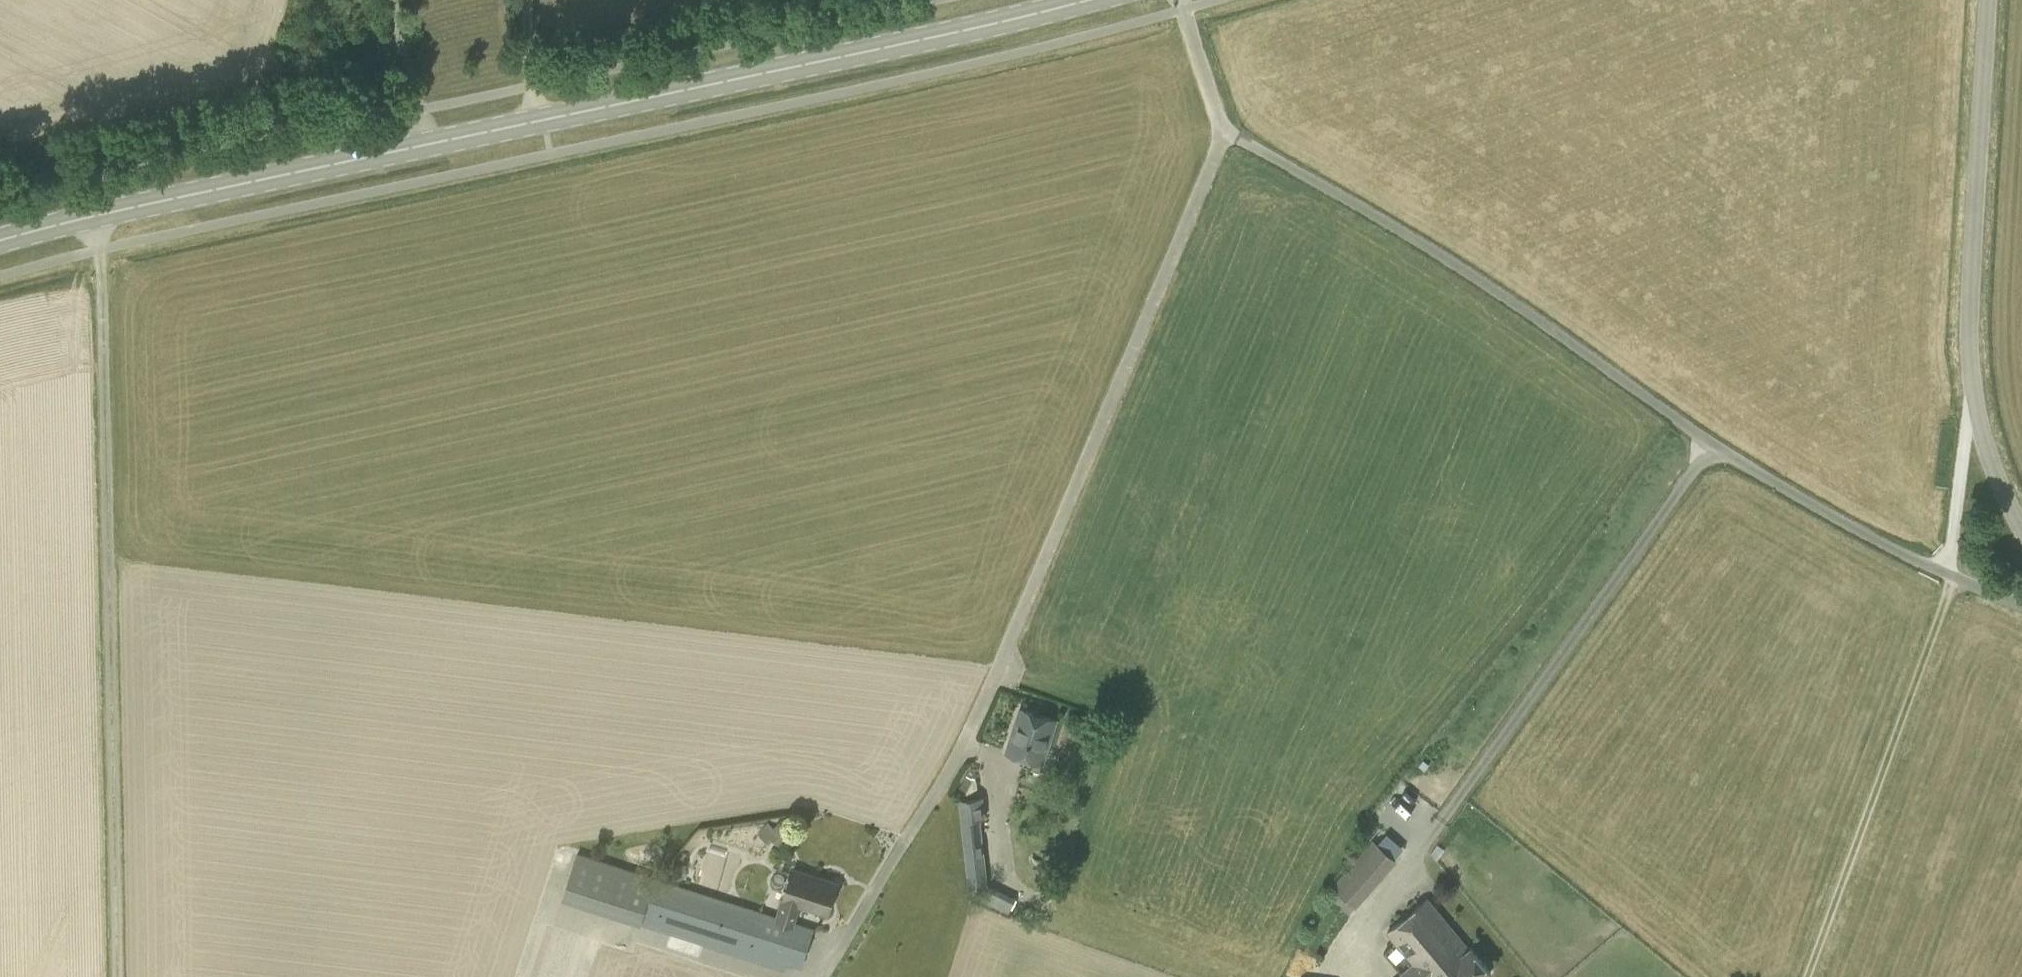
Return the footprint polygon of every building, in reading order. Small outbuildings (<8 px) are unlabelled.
[(1006,751),(1043,763),(1057,720),(1020,708),(1006,751)] [(959,799),(970,887),(988,885),(985,857),(981,818),(986,817),(983,797),(959,799)] [(772,840),(781,848),(793,834),(779,821),(774,828),(768,823),(758,834),(769,844),(772,840)] [(1398,860),(1373,839),(1332,885),(1357,907),(1398,860)] [(838,884),(794,869),(784,899),(780,917),(656,877),(655,879),(579,851),(564,894),(640,921),(640,923),(800,974),(814,928),(794,921),(799,904),(828,914),(838,884)] [(990,885),(982,900),(1008,913),(1009,912),(1012,914),(1017,903),(1014,902),(1016,898),(990,885)] [(1491,971),(1470,947),(1428,896),(1386,932),(1412,964),(1397,976),(1484,976),(1491,971)]
